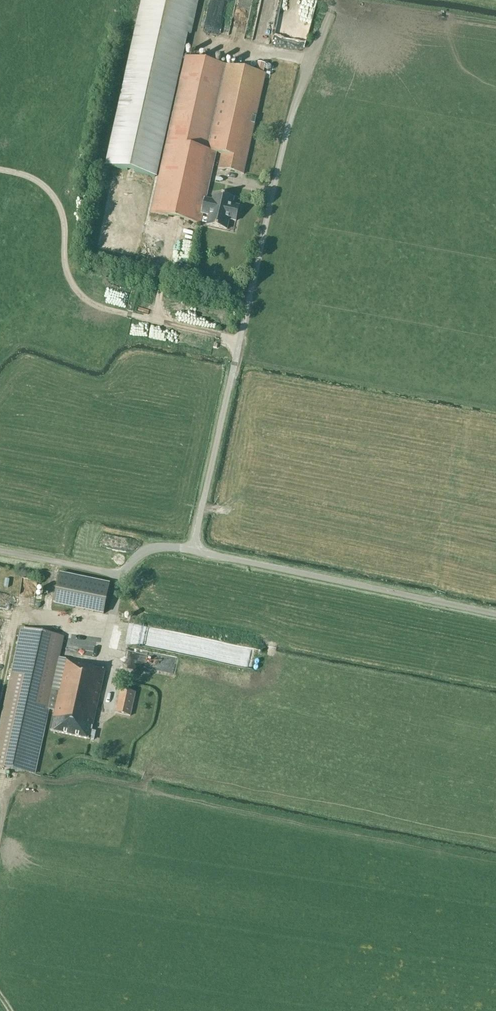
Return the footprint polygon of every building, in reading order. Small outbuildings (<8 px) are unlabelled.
[(155,177),(186,34),(192,36),(199,0),(143,0),(107,167),(155,177)] [(224,0),(208,0),(204,17),(219,21),(224,0)] [(276,0),(258,0),(248,35),(264,39),(276,0)] [(315,0),(308,0),(304,23),(310,24),(315,0)] [(239,36),(245,10),(232,7),(226,33),(239,36)] [(218,169),(244,174),(265,75),(185,57),(151,213),(200,224),(202,214),(209,215),(207,225),(227,230),(229,220),(236,221),(239,206),(232,205),(234,199),(214,194),(212,201),(206,199),(216,153),(221,154),(218,169)] [(60,573),(53,605),(104,615),(110,584),(60,573)] [(18,577),(17,584),(33,585),(34,579),(18,577)] [(21,628),(0,726),(0,767),(35,775),(50,710),(54,710),(49,731),(89,739),(89,738),(92,739),(93,731),(91,731),(104,670),(95,668),(95,666),(65,660),(58,692),(52,690),(63,637),(21,628)] [(229,643),(227,662),(245,664),(248,645),(229,643)] [(126,649),(124,661),(169,668),(171,656),(126,649)] [(135,693),(120,690),(116,713),(131,716),(135,693)]
